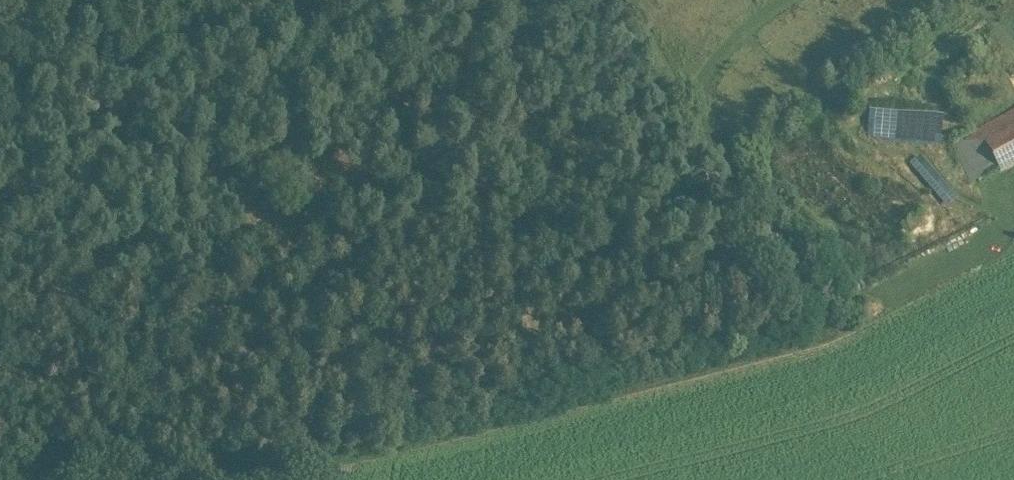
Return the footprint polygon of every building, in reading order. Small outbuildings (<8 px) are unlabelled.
[(865,140),(941,142),(942,112),(866,110),(865,140)] [(979,180),(1013,162),(1013,111),(957,140),(979,180)]
